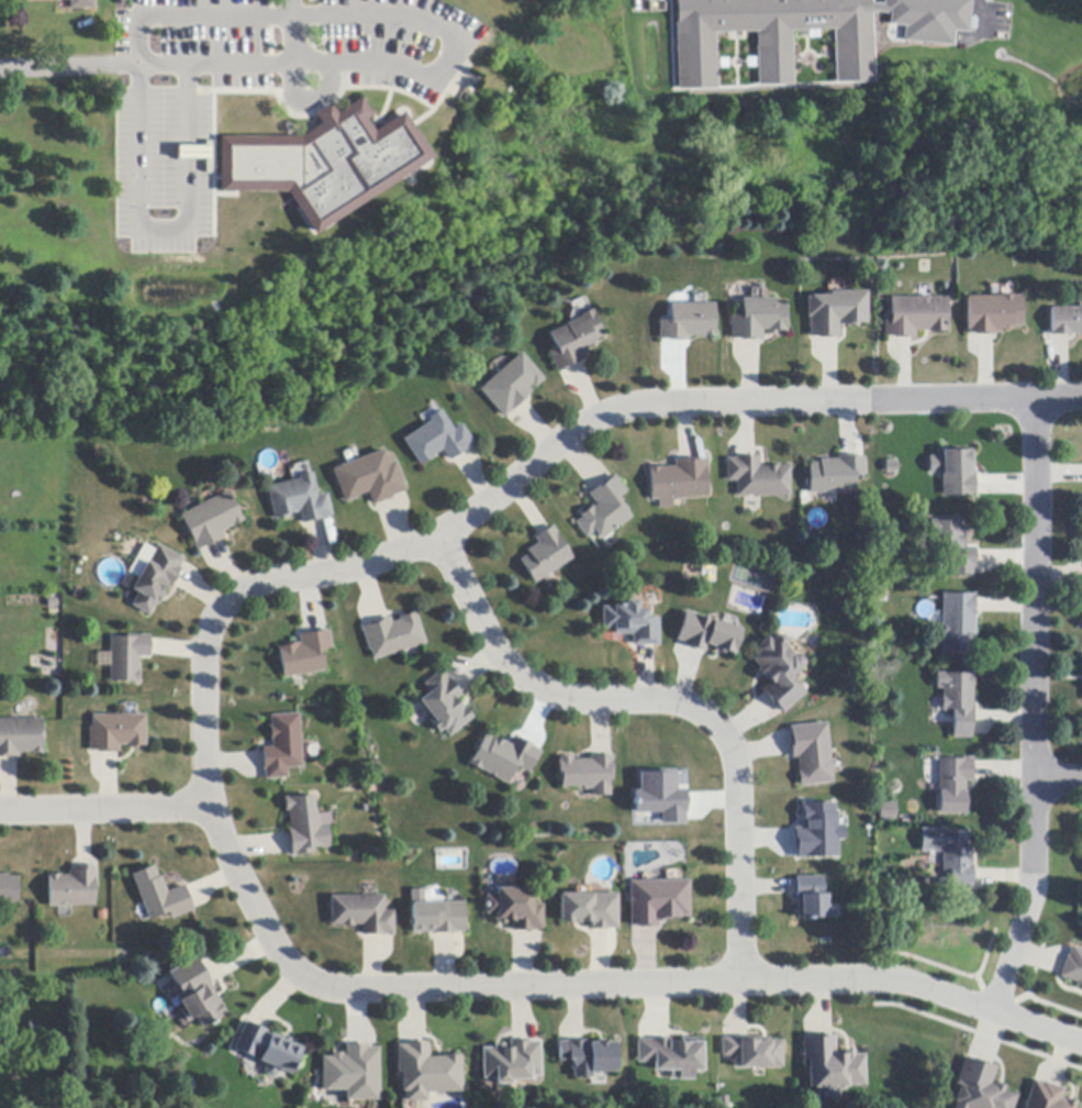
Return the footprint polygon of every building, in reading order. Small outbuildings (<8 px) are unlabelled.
[(70,10),(69,0),(94,0),(94,10),(70,10)] [(676,88),(672,0),(869,0),(871,81),(833,82),(830,29),(790,30),(792,82),(755,84),(754,31),(714,32),(715,87),(676,88)] [(370,125),(372,130),(375,133),(404,113),(404,115),(433,158),(413,171),(314,235),(286,190),(312,173),(316,169),(298,140),(321,124),(316,117),(314,114),(331,104),(333,107),(337,114),(360,99),(372,117),(367,120),(370,125)] [(839,339),(821,340),(821,337),(814,337),(812,337),(811,318),(808,318),(808,298),(813,298),(813,296),(832,296),(832,292),(869,291),(869,324),(866,324),(866,323),(860,323),(860,326),(856,328),(856,325),(851,325),(851,326),(847,326),(847,325),(841,325),(841,339),(839,339)] [(949,297),(949,330),(950,330),(950,332),(929,332),(929,331),(917,331),(917,339),(913,339),(895,339),(895,336),(890,336),(886,337),(886,317),(892,317),(892,298),(921,298),(923,296),(929,296),(932,298),(949,297)] [(1024,296),(1024,328),(1014,328),(1014,329),(1003,329),(1003,333),(999,333),(999,335),(995,335),(978,336),(978,334),(970,334),(968,334),(968,330),(969,330),(968,297),(1002,296),(1014,296),(1024,296)] [(760,341),(760,340),(746,341),(746,342),(743,342),(743,339),(735,340),(735,341),(734,341),(732,341),(732,317),(743,317),(743,301),(743,300),(754,299),(776,299),(776,306),(787,306),(788,328),(789,332),(778,332),(778,335),(768,336),(768,331),(763,331),(763,341),(760,341)] [(685,342),(669,342),(669,340),(661,340),(660,340),(659,321),(671,321),(671,304),(715,304),(715,336),(690,337),(690,342),(685,342)] [(1052,309),(1081,308),(1081,334),(1074,334),(1074,335),(1070,336),(1056,336),(1051,336),(1051,331),(1052,331),(1052,309)] [(583,361),(570,367),(570,368),(561,373),(559,374),(549,352),(557,348),(550,334),(568,326),(567,324),(582,318),(581,315),(593,310),(595,314),(594,314),(604,336),(595,341),(598,344),(587,350),(588,353),(583,355),(585,359),(583,361)] [(526,399),(507,417),(505,418),(480,390),(522,353),(546,379),(536,388),(533,385),(529,388),(532,391),(527,396),(528,398),(526,399)] [(473,445),(454,458),(450,462),(443,451),(433,457),(434,458),(421,466),(403,440),(432,421),(430,419),(442,410),(455,430),(462,425),(476,444),(473,445)] [(405,491),(392,497),(393,499),(377,506),(373,507),(368,494),(357,497),(358,499),(346,503),(333,470),(384,450),(390,464),(395,462),(408,491),(405,491)] [(975,476),(975,495),(975,498),(972,498),(972,496),(944,497),(944,473),(930,474),(930,457),(944,457),(944,451),(968,451),(968,450),(971,450),(971,451),(975,451),(975,474),(975,476)] [(792,497),(762,497),(747,497),(738,497),(738,481),(728,481),(728,458),(729,458),(738,458),(738,456),(741,456),(741,457),(756,457),(758,457),(758,456),(760,456),(761,467),(768,467),(768,466),(770,466),(770,467),(778,467),(778,466),(781,466),(781,467),(792,467),(792,497)] [(865,457),(867,457),(867,476),(857,477),(857,494),(812,495),(811,464),(822,464),(822,461),(839,459),(839,456),(843,456),(859,456),(859,457),(865,457)] [(705,461),(709,461),(709,468),(707,468),(709,498),(683,499),(673,500),(673,507),(673,508),(660,509),(659,500),(652,501),(650,473),(649,473),(649,468),(676,467),(676,461),(681,459),(699,458),(699,461),(705,461)] [(886,462),(899,462),(899,473),(886,473),(886,462)] [(331,517),(323,519),(324,520),(306,524),(303,525),(300,511),(298,512),(298,513),(294,514),(294,513),(289,514),(289,517),(275,521),(267,488),(300,479),(299,477),(313,474),(319,496),(327,494),(333,517),(331,517)] [(612,532),(611,532),(613,534),(604,541),(596,532),(595,532),(588,539),(576,523),(582,518),(580,516),(582,514),(582,516),(591,508),(592,506),(594,508),(598,505),(589,495),(591,492),(592,494),(593,492),(612,477),(615,475),(628,492),(620,499),(633,518),(622,527),(621,525),(618,528),(620,529),(615,532),(614,530),(612,532)] [(222,540),(207,549),(205,546),(199,550),(197,551),(192,543),(193,543),(180,516),(227,491),(242,519),(243,518),(245,521),(232,528),(232,527),(222,532),(225,539),(222,540)] [(977,552),(977,567),(975,567),(975,574),(975,575),(950,575),(950,566),(937,566),(937,541),(935,541),(935,535),(932,535),(932,521),(938,521),(938,522),(961,522),(961,532),(966,532),(966,546),(964,546),(964,549),(977,549),(977,552)] [(573,559),(536,584),(521,561),(531,554),(528,551),(539,544),(536,539),(539,535),(550,529),(554,527),(559,534),(558,534),(573,559)] [(182,562),(179,567),(182,569),(180,573),(179,573),(172,585),(171,586),(172,586),(171,589),(164,586),(161,591),(160,594),(164,595),(158,605),(156,603),(148,617),(131,606),(137,594),(131,590),(137,578),(145,563),(146,562),(148,563),(157,545),(183,559),(182,562)] [(975,599),(975,612),(975,616),(977,616),(977,636),(973,636),(972,656),(944,655),(944,636),(942,636),(942,624),(944,624),(944,595),(973,595),(973,594),(977,594),(977,596),(975,596),(975,599)] [(660,619),(660,646),(655,646),(638,646),(634,647),(633,635),(615,636),(615,630),(603,630),(603,608),(614,607),(614,606),(626,606),(626,600),(639,600),(639,610),(647,610),(648,619),(660,619)] [(427,644),(421,646),(402,652),(375,661),(371,650),(369,651),(361,628),(364,628),(365,627),(365,628),(371,625),(370,624),(390,618),(392,623),(401,621),(400,618),(401,617),(402,618),(414,614),(414,613),(417,612),(427,644)] [(704,653),(702,652),(702,651),(689,646),(688,647),(685,646),(685,643),(678,641),(687,612),(699,616),(699,617),(713,622),(714,621),(743,630),(736,651),(735,656),(730,654),(730,653),(725,651),(724,654),(714,651),(715,647),(709,645),(705,653),(704,653)] [(326,672),(302,676),(294,677),(285,679),(280,652),(278,652),(278,649),(286,646),(286,645),(299,643),(299,645),(301,645),(300,635),(303,635),(327,631),(330,631),(333,650),(322,651),(326,672)] [(149,640),(149,655),(149,658),(138,658),(138,683),(136,683),(109,682),(110,638),(126,638),(126,635),(149,635),(149,640)] [(784,635),(789,642),(789,643),(789,646),(788,647),(795,656),(796,655),(802,655),(806,662),(806,666),(803,669),(793,677),(800,685),(807,694),(784,713),(782,712),(778,706),(776,708),(765,695),(762,693),(772,684),(767,678),(765,679),(758,671),(760,668),(752,660),(761,652),(760,651),(760,644),(769,636),(773,642),(780,635),(784,635)] [(443,672),(448,678),(449,677),(462,695),(464,696),(457,700),(464,709),(467,707),(468,709),(468,710),(472,717),(473,716),(476,718),(450,738),(445,731),(440,733),(431,721),(433,719),(433,718),(421,702),(420,701),(431,693),(425,685),(443,671),(443,672)] [(973,711),(973,735),(973,739),(955,739),(955,710),(946,710),(946,711),(944,711),(944,709),(944,699),(944,689),(937,689),(938,673),(946,674),(946,675),(971,675),(971,674),(974,674),(974,688),(973,711)] [(118,753),(99,753),(99,752),(91,752),(89,752),(89,728),(91,728),(91,716),(145,714),(146,746),(137,747),(137,749),(129,750),(129,746),(120,746),(120,753),(118,753)] [(266,777),(266,771),(264,771),(264,767),(265,767),(264,752),(264,750),(263,750),(263,747),(274,747),(272,740),(271,740),(271,736),(271,730),(270,730),(270,727),(272,727),(271,716),(300,714),(303,768),(289,769),(289,779),(266,780),(266,777)] [(16,758),(0,758),(0,720),(18,720),(30,719),(42,719),(42,750),(44,750),(44,754),(31,754),(31,753),(19,753),(19,758),(16,758)] [(791,756),(790,736),(791,736),(790,731),(790,727),(827,723),(832,762),(833,762),(834,771),(833,771),(834,783),(800,787),(799,784),(801,784),(800,775),(799,775),(799,772),(797,758),(792,760),(791,756)] [(521,738),(521,739),(521,740),(532,745),(533,744),(535,746),(534,747),(542,751),(543,752),(542,755),(540,754),(532,771),(533,772),(531,775),(517,767),(507,785),(469,764),(471,762),(472,762),(486,738),(484,738),(486,735),(494,740),(495,736),(499,739),(498,740),(504,743),(504,742),(514,746),(518,738),(521,738)] [(561,785),(559,761),(560,761),(560,757),(564,757),(564,758),(570,758),(570,757),(573,757),(573,761),(592,760),(591,756),(593,756),(594,756),(594,757),(612,756),(614,756),(614,762),(613,762),(614,780),(611,780),(611,787),(612,787),(613,797),(593,798),(592,790),(584,790),(584,787),(562,788),(562,785),(561,785)] [(974,762),(974,778),(974,783),(967,783),(967,793),(968,793),(968,815),(940,815),(940,794),(939,794),(939,778),(939,762),(939,761),(963,761),(963,758),(974,758),(974,762)] [(685,822),(684,788),(676,788),(675,770),(638,771),(638,788),(632,788),(633,812),(660,811),(660,822),(685,822)] [(328,826),(331,847),(321,850),(321,847),(315,849),(315,854),(298,855),(298,856),(291,857),(291,854),(292,854),(292,853),(290,833),(290,832),(289,832),(288,830),(291,829),(289,811),(286,811),(286,808),(287,808),(286,801),(285,802),(283,799),(290,798),(290,799),(314,797),(316,809),(317,809),(317,816),(316,816),(317,818),(321,818),(321,826),(328,826)] [(802,801),(834,801),(834,812),(841,812),(843,856),(792,856),(792,824),(802,824),(802,801)] [(881,805),(896,805),(896,819),(881,819),(881,805)] [(974,869),(974,886),(970,886),(950,886),(950,875),(944,875),(944,853),(923,853),(923,830),(948,830),(948,831),(970,831),(970,849),(973,849),(973,865),(974,865),(974,869)] [(183,888),(192,909),(193,911),(171,920),(169,912),(149,920),(132,875),(154,866),(158,878),(161,877),(168,893),(183,886),(183,888)] [(96,907),(69,907),(69,909),(59,909),(59,907),(49,908),(49,879),(48,879),(48,875),(60,875),(60,876),(69,876),(69,872),(72,872),(72,867),(78,867),(92,867),(97,867),(98,889),(96,889),(96,907)] [(19,904),(0,904),(0,876),(9,875),(9,877),(18,877),(19,904)] [(796,895),(795,880),(795,877),(823,877),(823,895),(827,895),(828,919),(797,920),(796,898),(796,895)] [(656,928),(638,928),(638,926),(632,927),(629,927),(628,890),(628,882),(642,882),(689,880),(689,917),(679,918),(679,919),(669,919),(669,921),(658,921),(658,928),(656,928)] [(543,905),(543,931),(540,931),(532,931),(532,932),(513,932),(511,932),(511,922),(504,922),(504,924),(494,924),(494,915),(484,915),(484,896),(495,896),(495,889),(532,888),(532,905),(543,905)] [(423,891),(423,904),(444,902),(464,902),(464,933),(462,933),(456,933),(456,934),(434,934),(432,934),(411,934),(411,905),(410,905),(410,890),(423,890),(423,891)] [(615,930),(607,930),(591,930),(589,931),(589,928),(590,928),(590,923),(579,923),(579,922),(559,922),(559,895),(617,895),(617,930),(615,930)] [(392,934),(384,935),(384,937),(362,937),(361,937),(361,926),(354,926),(354,927),(342,927),(342,926),(331,926),(330,897),(383,896),(383,911),(393,911),(393,934),(392,934)] [(1071,948),(1081,951),(1081,987),(1079,986),(1079,987),(1075,986),(1077,984),(1060,977),(1060,976),(1068,956),(1069,956),(1071,950),(1071,948)] [(211,983),(212,985),(210,986),(226,1015),(202,1030),(196,1018),(186,1023),(178,1010),(182,1007),(171,989),(176,986),(172,982),(169,975),(168,974),(188,962),(196,957),(211,983)] [(40,1032),(27,1032),(27,1019),(40,1019),(40,1032)] [(246,1022),(265,1031),(266,1031),(265,1033),(269,1035),(269,1034),(282,1040),(283,1037),(290,1040),(289,1043),(301,1049),(289,1076),(288,1075),(278,1071),(276,1077),(271,1078),(265,1076),(263,1071),(266,1064),(233,1050),(246,1022)] [(802,1063),(801,1038),(804,1038),(804,1039),(811,1039),(811,1037),(832,1035),(834,1035),(835,1055),(843,1055),(843,1051),(852,1051),(852,1055),(863,1055),(863,1086),(846,1086),(846,1088),(844,1088),(844,1090),(833,1090),(833,1088),(807,1088),(806,1063),(802,1063)] [(781,1068),(763,1068),(750,1068),(735,1070),(735,1064),(733,1064),(733,1059),(735,1059),(735,1056),(722,1056),(721,1039),(723,1039),(729,1039),(729,1038),(746,1037),(749,1037),(749,1039),(769,1039),(769,1041),(780,1041),(781,1068)] [(669,1078),(669,1072),(655,1072),(654,1072),(654,1063),(637,1063),(637,1040),(638,1040),(651,1040),(651,1039),(655,1039),(655,1040),(668,1040),(668,1039),(669,1039),(670,1039),(670,1043),(680,1043),(680,1039),(701,1039),(701,1043),(702,1043),(702,1072),(692,1072),(692,1081),(669,1081),(669,1078)] [(537,1042),(539,1042),(540,1077),(529,1077),(529,1081),(510,1082),(510,1085),(494,1085),(494,1079),(482,1079),(481,1049),(493,1049),(493,1045),(503,1045),(503,1049),(509,1049),(509,1042),(512,1041),(512,1042),(526,1042),(526,1041),(529,1041),(529,1042),(537,1042)] [(615,1043),(615,1073),(602,1073),(591,1074),(591,1078),(590,1078),(572,1078),(571,1070),(572,1070),(572,1062),(559,1062),(558,1042),(559,1042),(567,1042),(567,1041),(582,1041),(585,1041),(585,1044),(588,1044),(588,1043),(615,1043)] [(461,1055),(461,1093),(455,1094),(425,1094),(425,1103),(424,1103),(404,1103),(404,1093),(401,1093),(401,1073),(397,1073),(397,1045),(399,1045),(405,1045),(405,1043),(409,1043),(409,1044),(425,1044),(425,1042),(428,1042),(428,1059),(442,1057),(440,1054),(444,1054),(444,1056),(458,1056),(458,1055),(461,1055)] [(376,1048),(378,1048),(379,1101),(345,1101),(345,1092),(322,1092),(322,1057),(332,1057),(332,1053),(342,1053),(342,1056),(345,1056),(345,1045),(347,1045),(368,1045),(368,1048),(376,1048)] [(1016,1096),(1012,1107),(954,1107),(956,1104),(953,1103),(960,1086),(955,1085),(964,1057),(967,1059),(974,1061),(975,1060),(992,1066),(996,1067),(990,1085),(994,1086),(995,1083),(1005,1087),(1004,1092),(1016,1096)] [(1075,1103),(1073,1107),(1023,1107),(1033,1081),(1034,1082),(1041,1084),(1041,1083),(1060,1088),(1062,1089),(1059,1100),(1063,1101),(1064,1099),(1075,1103)]
